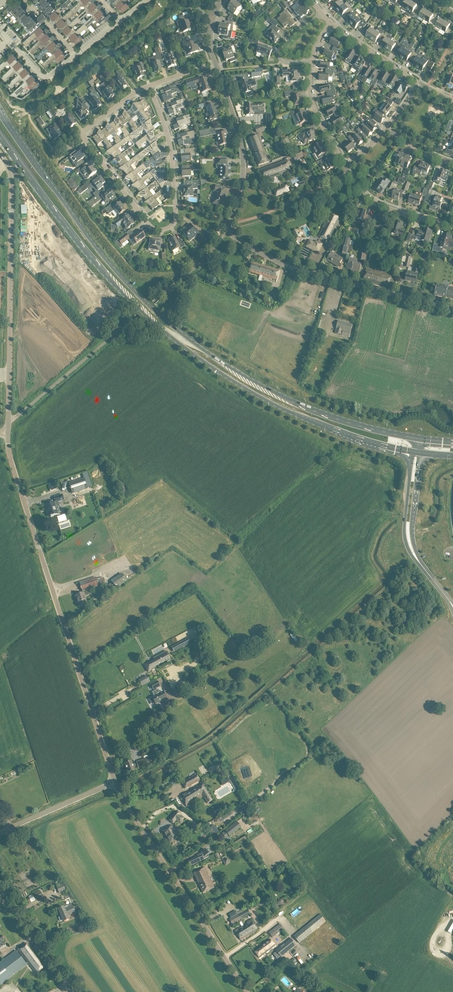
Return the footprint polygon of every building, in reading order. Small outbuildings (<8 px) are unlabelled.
[(47,1),(48,0),(41,0),(39,1),(41,4),(39,5),(43,9),(44,8),(50,3),(47,1)] [(79,1),(71,8),(75,13),(78,10),(77,9),(81,5),(84,6),(86,8),(92,2),(90,0),(80,0),(79,1)] [(116,4),(115,5),(118,8),(119,8),(122,11),(129,5),(127,3),(127,0),(120,0),(116,4)] [(234,2),(234,1),(231,4),(238,11),(242,6),(243,7),(245,5),(244,4),(240,0),(238,3),(235,1),(234,2)] [(298,8),(295,5),(292,8),(295,12),(298,16),(299,15),(301,18),(304,15),(305,16),(308,13),(307,12),(309,10),(306,6),(307,6),(302,0),(296,0),(298,1),(295,3),(298,6),(298,7),(298,8)] [(335,2),(337,4),(334,7),(338,12),(339,10),(344,5),(340,1),(341,0),(336,0),(335,2)] [(391,1),(391,0),(390,2),(394,5),(393,7),(397,9),(398,7),(402,0),(391,0),(391,1)] [(405,2),(402,0),(398,7),(401,9),(401,10),(406,13),(412,3),(407,0),(406,0),(405,2)] [(16,3),(14,1),(7,8),(12,14),(20,8),(21,6),(18,2),(16,3)] [(65,7),(66,8),(68,6),(65,1),(49,16),(52,20),(53,19),(56,22),(63,16),(61,14),(61,11),(65,7)] [(93,1),(92,2),(86,8),(77,16),(81,20),(84,17),(83,16),(87,12),(90,13),(92,15),(99,9),(96,6),(97,5),(93,1)] [(287,8),(283,3),(281,1),(278,2),(285,10),(287,8)] [(352,7),(347,2),(344,5),(339,10),(338,12),(342,16),(346,12),(348,14),(353,9),(351,8),(352,7)] [(43,9),(47,13),(51,10),(52,12),(55,9),(50,3),(44,8),(43,9)] [(415,8),(417,6),(412,3),(406,13),(407,14),(408,15),(409,16),(410,16),(411,17),(413,17),(414,17),(419,10),(415,8)] [(228,9),(229,10),(230,11),(228,14),(231,16),(228,18),(231,20),(235,15),(234,15),(238,11),(231,4),(228,7),(229,8),(228,9)] [(23,12),(25,10),(21,6),(20,8),(12,14),(16,18),(15,18),(17,21),(21,18),(25,14),(23,12)] [(72,15),(75,13),(71,8),(63,16),(56,22),(55,23),(59,27),(60,26),(63,29),(69,23),(67,21),(67,18),(71,14),(72,15)] [(100,8),(99,9),(92,15),(84,23),(88,27),(91,24),(90,23),(94,19),(97,20),(101,24),(106,20),(104,18),(105,16),(102,13),(103,12),(100,8)] [(353,9),(348,14),(350,17),(347,20),(351,24),(357,18),(360,14),(362,13),(358,9),(356,11),(355,12),(353,9)] [(423,9),(422,11),(422,12),(419,10),(414,17),(418,19),(419,17),(424,20),(428,12),(423,9)] [(286,10),(280,15),(282,18),(279,21),(282,24),(285,27),(286,26),(286,27),(287,26),(287,25),(288,24),(290,26),(291,25),(292,26),(296,23),(292,19),(292,18),(289,14),(286,10)] [(433,15),(428,12),(424,20),(422,23),(426,25),(428,22),(429,23),(428,25),(431,27),(435,20),(432,18),(433,15)] [(25,14),(21,18),(23,20),(21,22),(25,26),(31,20),(33,19),(29,15),(27,16),(25,14)] [(363,20),(365,18),(360,14),(357,18),(351,24),(355,28),(359,25),(361,27),(366,22),(363,20)] [(79,22),(81,20),(77,16),(69,23),(63,29),(62,30),(65,34),(66,33),(69,36),(76,30),(74,28),(74,25),(78,21),(79,22)] [(41,23),(39,20),(36,23),(33,19),(31,20),(25,26),(24,27),(28,31),(30,29),(32,31),(41,23)] [(178,26),(181,25),(183,33),(189,31),(190,31),(192,30),(190,23),(189,24),(188,21),(186,22),(185,19),(180,21),(177,22),(178,26)] [(440,19),(438,21),(435,20),(431,27),(434,29),(434,30),(439,33),(440,30),(445,22),(440,19)] [(220,25),(219,29),(221,29),(232,31),(233,32),(233,26),(234,23),(232,22),(228,22),(225,21),(224,24),(221,23),(221,25),(220,25)] [(449,27),(450,25),(445,22),(440,30),(445,33),(444,34),(448,36),(452,29),(449,27)] [(89,28),(88,27),(84,23),(76,30),(69,36),(68,37),(72,41),(73,40),(76,44),(82,38),(80,35),(80,32),(84,28),(86,30),(89,28)] [(369,24),(366,30),(368,32),(366,36),(371,39),(375,32),(371,29),(372,26),(369,24)] [(270,33),(267,36),(271,40),(275,43),(280,37),(279,36),(276,33),(277,33),(280,30),(276,27),(273,25),(272,25),(270,28),(271,29),(268,32),(270,33)] [(43,30),(40,26),(22,42),(26,46),(29,43),(28,42),(34,37),(37,37),(39,39),(44,35),(45,34),(42,30),(43,30)] [(378,28),(377,28),(375,32),(371,39),(376,42),(378,38),(381,40),(385,34),(384,34),(383,31),(382,29),(381,28),(380,28),(378,28)] [(219,29),(218,33),(219,33),(219,35),(220,35),(222,35),(222,38),(227,39),(228,40),(228,39),(231,40),(232,31),(221,29),(219,29)] [(45,34),(44,35),(39,39),(33,45),(32,46),(29,49),(33,53),(36,51),(35,49),(41,44),(43,44),(45,47),(51,42),(52,41),(49,37),(50,37),(46,33),(45,34)] [(385,34),(381,40),(384,42),(381,46),(386,49),(391,41),(393,38),(388,35),(388,36),(385,34)] [(332,38),(329,43),(334,46),(333,49),(339,52),(341,48),(340,47),(339,46),(341,42),(332,38)] [(194,46),(192,39),(187,41),(182,42),(184,48),(186,53),(190,51),(190,54),(200,51),(197,44),(194,46)] [(53,40),(52,41),(51,42),(45,47),(40,51),(39,53),(35,56),(39,60),(42,58),(41,57),(47,51),(50,51),(52,54),(57,49),(58,48),(55,45),(56,44),(53,40)] [(403,45),(405,42),(402,40),(400,44),(397,49),(399,51),(397,55),(402,59),(409,48),(408,47),(408,48),(403,45)] [(396,44),(391,41),(386,49),(391,52),(394,48),(397,49),(400,44),(397,42),(396,44)] [(226,49),(223,50),(223,51),(222,51),(224,55),(233,52),(231,47),(232,47),(231,44),(225,46),(226,49)] [(257,52),(269,57),(272,49),(268,48),(260,44),(259,48),(257,52)] [(59,47),(58,48),(57,49),(52,54),(47,58),(45,60),(42,63),(46,67),(49,65),(48,64),(54,58),(56,59),(59,61),(65,55),(62,52),(63,51),(59,47)] [(332,51),(326,48),(323,54),(328,57),(332,59),(334,55),(335,56),(336,56),(339,52),(333,49),(332,51)] [(409,48),(402,59),(407,62),(409,57),(412,59),(416,53),(413,51),(413,50),(409,48)] [(167,53),(162,54),(163,59),(165,58),(168,68),(175,66),(173,62),(176,61),(173,51),(167,53)] [(351,51),(346,59),(345,61),(353,66),(353,65),(354,63),(357,58),(355,57),(356,54),(351,51)] [(226,60),(229,59),(230,62),(237,60),(236,57),(235,58),(233,52),(224,55),(225,59),(226,59),(226,60)] [(12,53),(0,64),(0,72),(1,71),(0,70),(6,64),(9,65),(11,67),(16,63),(18,61),(15,58),(15,57),(12,53)] [(157,56),(148,59),(150,65),(152,64),(153,67),(155,72),(158,71),(158,72),(162,70),(159,60),(162,59),(160,53),(156,54),(157,56)] [(416,53),(412,59),(415,61),(412,65),(417,68),(422,61),(424,57),(419,54),(419,55),(416,53)] [(424,57),(422,61),(417,68),(422,71),(425,67),(427,69),(427,70),(430,72),(435,63),(432,62),(431,63),(428,61),(429,59),(424,56),(424,57)] [(352,68),(357,71),(354,75),(357,76),(363,67),(360,66),(363,60),(358,57),(357,58),(354,63),(353,65),(354,65),(352,68)] [(8,78),(7,77),(13,71),(16,72),(18,74),(22,70),(24,68),(21,65),(22,64),(18,60),(18,61),(16,63),(11,67),(1,76),(5,80),(8,78)] [(321,61),(320,68),(326,69),(326,72),(332,72),(332,68),(332,67),(333,66),(333,64),(332,63),(326,62),(321,61)] [(143,63),(137,65),(138,68),(134,70),(137,79),(144,77),(142,72),(146,71),(144,67),(143,63)] [(14,85),(13,84),(19,78),(22,79),(24,81),(29,77),(31,75),(28,72),(28,71),(25,67),(24,68),(22,70),(18,74),(7,83),(11,88),(14,85)] [(360,76),(362,77),(361,79),(366,82),(368,79),(373,71),(368,68),(366,70),(364,69),(360,74),(361,74),(360,76)] [(119,76),(117,77),(119,80),(115,83),(117,86),(120,90),(123,88),(123,89),(127,86),(120,78),(123,76),(119,70),(116,72),(119,76)] [(282,71),(283,78),(290,78),(290,82),(295,82),(300,82),(300,77),(300,73),(299,73),(299,72),(295,72),(295,71),(290,71),(290,73),(288,73),(288,71),(282,71)] [(377,77),(378,74),(373,71),(368,79),(372,81),(370,83),(371,84),(373,86),(374,86),(379,78),(377,77)] [(264,80),(264,72),(260,72),(252,73),(252,77),(259,77),(259,81),(264,80)] [(325,74),(320,74),(319,80),(324,81),(329,81),(331,81),(332,80),(332,78),(331,77),(333,77),(333,75),(334,75),(334,72),(332,72),(326,72),(325,74)] [(447,85),(452,87),(452,86),(452,77),(452,74),(447,72),(444,81),(448,82),(447,85)] [(385,73),(378,83),(386,88),(389,84),(389,83),(391,80),(389,78),(390,76),(385,73)] [(29,77),(24,81),(14,90),(10,94),(16,96),(21,92),(20,91),(26,86),(29,86),(31,88),(37,82),(34,79),(35,78),(31,74),(31,75),(29,77)] [(100,77),(103,82),(104,83),(97,89),(102,96),(104,95),(107,99),(110,97),(110,98),(114,96),(108,87),(110,85),(107,81),(103,75),(100,77)] [(399,79),(393,76),(391,80),(389,83),(389,84),(394,87),(397,89),(397,88),(400,83),(397,82),(399,79)] [(209,82),(210,82),(208,78),(203,80),(202,77),(196,79),(185,83),(187,89),(199,85),(203,96),(209,94),(208,91),(211,90),(209,82)] [(253,86),(251,81),(249,82),(248,79),(240,81),(242,86),(243,86),(245,93),(246,93),(248,98),(253,96),(250,87),(253,86)] [(405,92),(408,87),(400,82),(400,83),(397,88),(397,89),(395,91),(395,92),(400,95),(403,91),(405,92)] [(164,100),(165,100),(168,99),(169,100),(173,99),(171,95),(178,92),(178,93),(181,92),(180,88),(178,84),(164,89),(165,93),(166,92),(167,94),(162,96),(164,100)] [(319,87),(321,93),(326,92),(327,95),(337,93),(336,90),(335,90),(333,90),(333,89),(332,88),(330,89),(329,85),(319,87)] [(89,89),(93,95),(87,99),(89,102),(92,105),(95,109),(97,107),(98,108),(101,105),(95,97),(97,95),(92,87),(89,89)] [(328,98),(322,99),(323,105),(334,103),(335,102),(334,96),(336,96),(337,96),(337,95),(337,93),(327,95),(328,98)] [(295,95),(292,96),(294,106),(298,105),(303,104),(302,97),(300,97),(299,97),(299,94),(295,95)] [(77,100),(77,101),(76,112),(75,113),(80,120),(88,115),(83,109),(86,107),(85,104),(80,98),(77,100)] [(185,98),(170,104),(172,107),(173,107),(173,109),(168,111),(170,115),(174,113),(175,115),(179,113),(178,109),(185,106),(187,105),(185,98)] [(149,107),(143,100),(139,103),(133,104),(147,122),(151,119),(152,119),(149,116),(148,116),(144,111),(149,107)] [(387,101),(385,100),(383,102),(386,104),(381,111),(384,114),(386,115),(391,108),(390,107),(392,104),(387,101)] [(130,109),(126,112),(132,120),(136,116),(141,122),(140,123),(142,126),(147,122),(133,104),(130,109)] [(208,114),(206,114),(209,122),(215,120),(220,119),(217,111),(219,110),(217,104),(215,104),(205,107),(208,114)] [(253,111),(264,111),(264,104),(246,104),(246,115),(253,115),(253,111)] [(326,111),(329,117),(334,114),(335,117),(341,114),(344,112),(342,109),(341,110),(340,109),(339,109),(336,110),(334,107),(326,111)] [(373,111),(374,112),(377,114),(374,118),(377,120),(381,123),(385,118),(383,117),(384,114),(381,111),(376,108),(373,111)] [(122,116),(118,119),(123,126),(128,122),(132,128),(131,129),(134,132),(138,128),(132,120),(126,112),(125,110),(122,116)] [(290,113),(292,116),(296,115),(300,124),(308,121),(306,115),(307,114),(305,111),(299,113),(298,110),(290,113)] [(69,115),(67,117),(68,119),(65,122),(67,124),(70,128),(76,124),(72,119),(74,117),(71,113),(68,114),(69,115)] [(175,130),(176,130),(179,129),(180,130),(184,129),(188,128),(187,124),(191,122),(190,119),(191,118),(190,114),(181,117),(176,119),(177,122),(178,122),(179,124),(173,126),(175,130)] [(337,119),(332,122),(335,127),(343,123),(341,119),(343,119),(343,117),(341,114),(335,117),(337,119)] [(110,125),(109,125),(115,132),(120,129),(124,135),(123,135),(125,138),(128,136),(130,135),(123,126),(118,119),(116,116),(114,122),(110,125)] [(377,124),(373,120),(370,117),(363,124),(366,126),(372,133),(377,128),(375,126),(377,124)] [(151,119),(147,122),(142,126),(138,128),(134,132),(130,135),(128,136),(132,141),(139,135),(138,134),(144,130),(148,134),(148,135),(154,130),(155,129),(152,125),(151,119)] [(101,131),(106,138),(107,138),(111,135),(116,141),(114,142),(117,145),(122,141),(115,132),(109,125),(110,125),(108,123),(105,128),(101,131)] [(52,128),(53,130),(50,132),(53,135),(51,136),(54,140),(60,135),(57,131),(60,129),(56,125),(52,128)] [(366,126),(363,129),(360,127),(357,130),(364,137),(366,135),(368,137),(372,133),(366,126)] [(98,145),(103,141),(107,147),(106,148),(108,151),(113,147),(107,138),(106,138),(101,131),(99,129),(97,135),(92,138),(98,145)] [(139,149),(142,146),(141,145),(147,141),(150,145),(151,146),(153,144),(156,141),(157,141),(158,140),(155,136),(154,130),(148,135),(148,134),(135,144),(139,149)] [(225,130),(220,131),(217,132),(219,146),(227,144),(226,137),(227,137),(225,130)] [(303,132),(301,133),(304,139),(302,140),(304,144),(308,142),(313,140),(314,139),(314,140),(317,139),(316,138),(317,137),(315,133),(316,133),(315,131),(314,130),(312,131),(308,133),(307,130),(303,132)] [(183,139),(178,141),(179,145),(180,145),(183,144),(184,146),(188,145),(187,140),(190,140),(192,139),(195,139),(194,135),(196,135),(195,131),(186,133),(181,134),(182,138),(183,137),(183,139)] [(358,134),(354,137),(351,135),(348,137),(351,142),(354,145),(357,143),(358,146),(363,142),(358,134)] [(263,145),(259,135),(248,139),(253,150),(260,147),(260,146),(263,145)] [(122,141),(117,145),(113,147),(108,151),(106,152),(106,153),(112,155),(115,159),(122,154),(118,149),(128,142),(129,143),(132,141),(128,136),(125,138),(122,141)] [(288,138),(282,141),(285,147),(291,145),(288,138)] [(156,141),(153,144),(151,146),(150,145),(137,156),(141,160),(145,157),(144,156),(150,152),(153,157),(159,152),(161,151),(157,147),(157,141),(156,141)] [(280,147),(276,148),(278,153),(280,152),(281,155),(286,153),(282,141),(278,143),(280,147)] [(315,154),(316,153),(320,159),(324,157),(323,154),(326,153),(322,146),(323,146),(321,142),(312,148),(315,154)] [(351,142),(344,147),(348,152),(355,146),(354,145),(351,142)] [(260,147),(253,150),(259,165),(270,161),(269,157),(267,158),(265,153),(266,153),(263,145),(260,146),(260,147)] [(122,154),(115,159),(112,161),(118,164),(121,168),(128,162),(124,158),(130,153),(131,154),(134,152),(133,150),(132,149),(131,147),(122,154)] [(184,154),(181,155),(182,162),(191,161),(191,157),(194,157),(195,156),(194,148),(189,149),(186,149),(185,150),(185,153),(184,153),(184,154)] [(81,151),(78,154),(76,151),(69,157),(73,162),(76,166),(78,164),(77,163),(85,157),(81,151)] [(159,152),(153,157),(143,164),(147,169),(150,167),(149,166),(153,163),(156,168),(158,167),(158,166),(163,162),(160,158),(159,152)] [(400,153),(395,163),(399,165),(404,167),(405,166),(407,167),(408,166),(409,164),(412,158),(404,154),(400,153)] [(128,162),(121,168),(119,169),(124,172),(127,176),(134,171),(131,166),(137,162),(138,163),(141,160),(137,156),(128,162)] [(330,158),(329,159),(327,160),(325,157),(319,161),(319,162),(322,166),(324,165),(327,170),(331,168),(331,169),(335,167),(334,166),(335,165),(333,162),(332,162),(330,158)] [(217,158),(217,165),(220,165),(220,168),(219,180),(225,180),(230,181),(230,175),(231,172),(230,172),(231,166),(227,166),(227,158),(222,158),(217,158)] [(274,169),(273,169),(274,172),(279,170),(281,175),(291,171),(287,160),(273,165),(274,169)] [(421,162),(421,164),(419,167),(415,165),(413,170),(413,172),(421,175),(422,172),(427,174),(430,166),(421,162)] [(134,171),(127,176),(125,178),(131,180),(133,184),(134,185),(141,179),(137,175),(143,170),(144,171),(147,169),(143,164),(134,171)] [(186,169),(182,169),(182,176),(187,176),(191,176),(191,171),(193,171),(192,170),(200,170),(199,165),(195,165),(186,166),(186,169)] [(260,170),(265,182),(271,179),(281,175),(279,170),(274,172),(273,169),(274,169),(273,165),(260,170)] [(77,174),(79,172),(85,180),(97,172),(92,166),(88,169),(87,167),(81,171),(80,168),(75,172),(77,174)] [(407,168),(403,175),(402,179),(405,180),(407,176),(410,170),(407,168)] [(154,169),(149,173),(153,177),(153,178),(156,181),(160,186),(159,186),(161,189),(162,189),(162,188),(164,183),(168,180),(163,173),(158,176),(156,173),(157,172),(154,169)] [(441,170),(440,172),(439,174),(436,173),(435,178),(434,181),(440,183),(441,180),(446,182),(449,173),(441,170)] [(141,179),(134,185),(133,184),(131,186),(137,189),(140,193),(147,188),(143,183),(149,179),(150,180),(153,178),(153,177),(149,173),(141,179)] [(86,184),(78,190),(81,194),(88,188),(90,190),(93,188),(96,187),(98,191),(99,190),(103,187),(102,185),(105,183),(100,177),(96,180),(95,181),(92,183),(88,186),(86,184)] [(373,188),(379,192),(380,191),(382,193),(385,188),(389,182),(388,181),(384,178),(382,182),(379,180),(373,188)] [(188,186),(183,186),(184,197),(193,196),(193,189),(198,189),(197,183),(200,183),(200,180),(197,181),(193,181),(188,181),(188,186)] [(147,188),(140,193),(138,195),(143,197),(146,201),(153,196),(150,191),(156,187),(157,188),(159,186),(160,186),(156,181),(147,188)] [(404,192),(395,189),(396,185),(392,183),(388,192),(393,193),(392,198),(398,200),(399,198),(402,199),(404,192)] [(214,199),(213,203),(219,205),(219,206),(220,206),(223,207),(224,204),(223,204),(225,200),(226,195),(226,193),(225,193),(224,193),(224,191),(223,191),(224,188),(216,185),(214,191),(216,192),(215,196),(214,196),(213,199),(214,199)] [(280,195),(289,191),(286,185),(277,189),(280,195)] [(153,196),(146,201),(144,203),(149,206),(153,210),(160,205),(156,200),(162,195),(163,196),(166,194),(162,189),(153,196)] [(92,199),(87,203),(89,205),(90,204),(92,207),(96,204),(102,199),(103,199),(105,201),(106,200),(108,203),(112,200),(116,197),(111,190),(110,191),(107,193),(102,197),(100,194),(95,197),(92,199)] [(408,203),(413,204),(413,203),(419,205),(422,197),(415,195),(411,194),(408,203)] [(429,209),(435,211),(436,207),(440,208),(442,204),(441,203),(442,198),(436,196),(433,206),(432,207),(430,206),(429,209)] [(106,209),(105,209),(107,212),(109,214),(112,212),(114,216),(115,216),(117,214),(118,216),(125,211),(124,209),(125,209),(120,203),(119,203),(115,206),(112,208),(110,206),(106,209)] [(356,218),(355,222),(362,224),(362,223),(363,223),(365,224),(369,225),(371,219),(367,218),(364,217),(365,215),(366,212),(359,209),(359,211),(358,214),(356,218)] [(342,219),(329,213),(326,220),(321,232),(320,232),(319,236),(329,240),(333,232),(335,229),(336,229),(338,225),(342,219)] [(122,224),(125,228),(127,227),(128,229),(130,227),(134,224),(133,222),(134,221),(130,217),(129,217),(128,216),(126,218),(124,215),(114,223),(117,227),(122,224)] [(381,217),(380,218),(379,221),(375,219),(374,224),(373,226),(378,228),(379,226),(385,228),(387,224),(388,219),(381,217)] [(405,230),(402,229),(401,228),(402,224),(395,222),(391,233),(399,236),(399,234),(403,236),(405,230)] [(188,229),(183,233),(185,235),(184,236),(186,238),(186,237),(188,239),(194,234),(195,236),(199,233),(196,229),(195,230),(190,224),(186,227),(188,229)] [(411,235),(410,239),(411,240),(413,240),(414,240),(415,236),(421,238),(421,240),(423,241),(424,242),(426,243),(427,242),(429,242),(431,236),(432,231),(424,229),(424,230),(423,232),(421,232),(421,231),(417,230),(416,232),(413,231),(412,235),(411,235)] [(137,232),(133,235),(131,237),(136,244),(146,237),(141,230),(137,233),(137,232)] [(297,230),(293,232),(296,239),(301,237),(297,230)] [(214,236),(208,232),(203,238),(210,242),(214,236)] [(120,242),(122,245),(130,238),(127,234),(118,240),(116,242),(117,244),(120,242)] [(450,240),(451,237),(443,234),(440,245),(434,243),(432,251),(443,254),(444,249),(448,250),(448,247),(452,248),(452,240),(450,240)] [(167,240),(168,241),(169,244),(171,249),(172,251),(180,248),(180,249),(185,246),(183,242),(182,243),(180,239),(176,241),(174,237),(167,240)] [(347,237),(345,247),(342,255),(346,256),(347,253),(350,241),(351,238),(347,237)] [(151,239),(150,244),(149,249),(159,251),(160,246),(161,241),(151,239)] [(316,244),(312,242),(311,244),(309,243),(307,247),(319,253),(323,245),(317,242),(316,244)] [(328,260),(332,263),(332,262),(339,265),(342,261),(343,259),(332,253),(328,260)] [(403,256),(402,262),(405,262),(404,267),(409,268),(412,258),(407,257),(403,256)] [(354,269),(356,269),(355,271),(360,272),(362,265),(357,264),(358,260),(350,258),(348,264),(347,269),(354,270),(354,269)] [(250,267),(249,272),(260,275),(263,275),(277,279),(278,275),(280,271),(266,267),(252,263),(250,267)] [(367,269),(365,275),(363,280),(388,287),(391,274),(377,270),(375,269),(375,271),(367,269)] [(408,272),(407,275),(406,280),(416,282),(418,274),(419,270),(415,269),(414,273),(408,272)] [(436,290),(434,295),(452,299),(452,288),(449,287),(449,286),(437,284),(436,290)] [(353,325),(338,321),(337,326),(336,329),(335,333),(341,335),(343,330),(351,332),(353,325)] [(84,479),(70,484),(73,493),(87,489),(84,479)] [(64,500),(62,495),(54,497),(56,501),(56,502),(45,506),(46,509),(47,509),(48,511),(47,512),(49,517),(50,516),(51,517),(52,516),(58,514),(62,512),(60,506),(58,502),(64,500)] [(106,590),(109,594),(116,588),(116,589),(127,581),(121,574),(111,582),(112,583),(109,585),(110,587),(106,590)] [(79,583),(82,591),(90,588),(99,586),(96,580),(96,578),(79,583)] [(90,588),(82,591),(83,593),(76,596),(77,601),(77,600),(79,606),(79,607),(87,604),(84,597),(92,594),(90,588)] [(181,649),(179,644),(171,649),(173,653),(174,652),(179,650),(181,649)] [(147,669),(148,672),(171,660),(166,651),(153,658),(154,660),(148,663),(150,667),(147,669)] [(142,686),(150,682),(147,676),(139,681),(142,686)] [(158,681),(150,685),(152,687),(153,690),(160,686),(158,681)] [(154,696),(152,697),(153,701),(155,704),(167,698),(163,691),(161,693),(159,689),(152,693),(154,696)] [(152,764),(159,761),(150,739),(144,741),(150,757),(144,759),(147,766),(152,764)] [(128,772),(139,768),(143,767),(147,766),(144,759),(136,762),(137,764),(132,765),(131,761),(125,763),(128,772)] [(185,789),(200,781),(197,774),(181,782),(185,789)] [(201,784),(185,794),(181,797),(187,807),(191,804),(203,797),(207,803),(211,801),(201,784)] [(176,820),(180,823),(183,819),(180,815),(181,814),(177,811),(171,819),(174,822),(176,820)] [(237,822),(225,831),(229,835),(229,836),(241,827),(237,822)] [(175,834),(172,829),(174,828),(173,825),(170,827),(170,826),(163,831),(170,842),(178,838),(177,837),(179,836),(177,832),(175,834)] [(214,825),(210,828),(216,834),(219,832),(214,825)] [(201,853),(197,855),(198,857),(188,861),(190,866),(204,859),(209,857),(208,854),(209,854),(205,849),(201,852),(203,855),(202,855),(201,853)] [(214,888),(204,867),(194,873),(203,893),(214,888)] [(235,885),(237,890),(247,885),(245,880),(235,885)] [(66,891),(63,884),(56,887),(59,894),(66,891)] [(29,903),(31,902),(43,896),(40,890),(33,894),(29,896),(29,898),(27,899),(29,903)] [(277,910),(278,909),(279,909),(287,903),(283,898),(275,904),(276,906),(274,907),(277,910)] [(64,921),(68,920),(67,916),(75,913),(71,904),(59,909),(61,915),(58,918),(60,921),(64,921)] [(244,912),(243,910),(242,908),(236,911),(242,921),(243,920),(243,919),(251,914),(248,909),(244,912)] [(228,915),(232,924),(240,920),(240,922),(242,921),(236,911),(228,915)] [(321,915),(320,914),(308,925),(294,936),(299,943),(302,941),(326,921),(321,915)] [(247,923),(244,925),(239,928),(235,931),(241,940),(250,935),(258,931),(257,928),(256,926),(252,919),(247,922),(247,923)] [(284,929),(280,924),(274,929),(278,934),(284,929)] [(297,945),(291,938),(276,950),(282,957),(297,945)] [(255,952),(260,958),(276,946),(271,939),(255,952)] [(27,964),(28,963),(36,974),(44,967),(26,942),(18,949),(27,962),(26,963),(27,964)] [(0,963),(0,985),(13,975),(26,965),(16,951),(0,963)]
